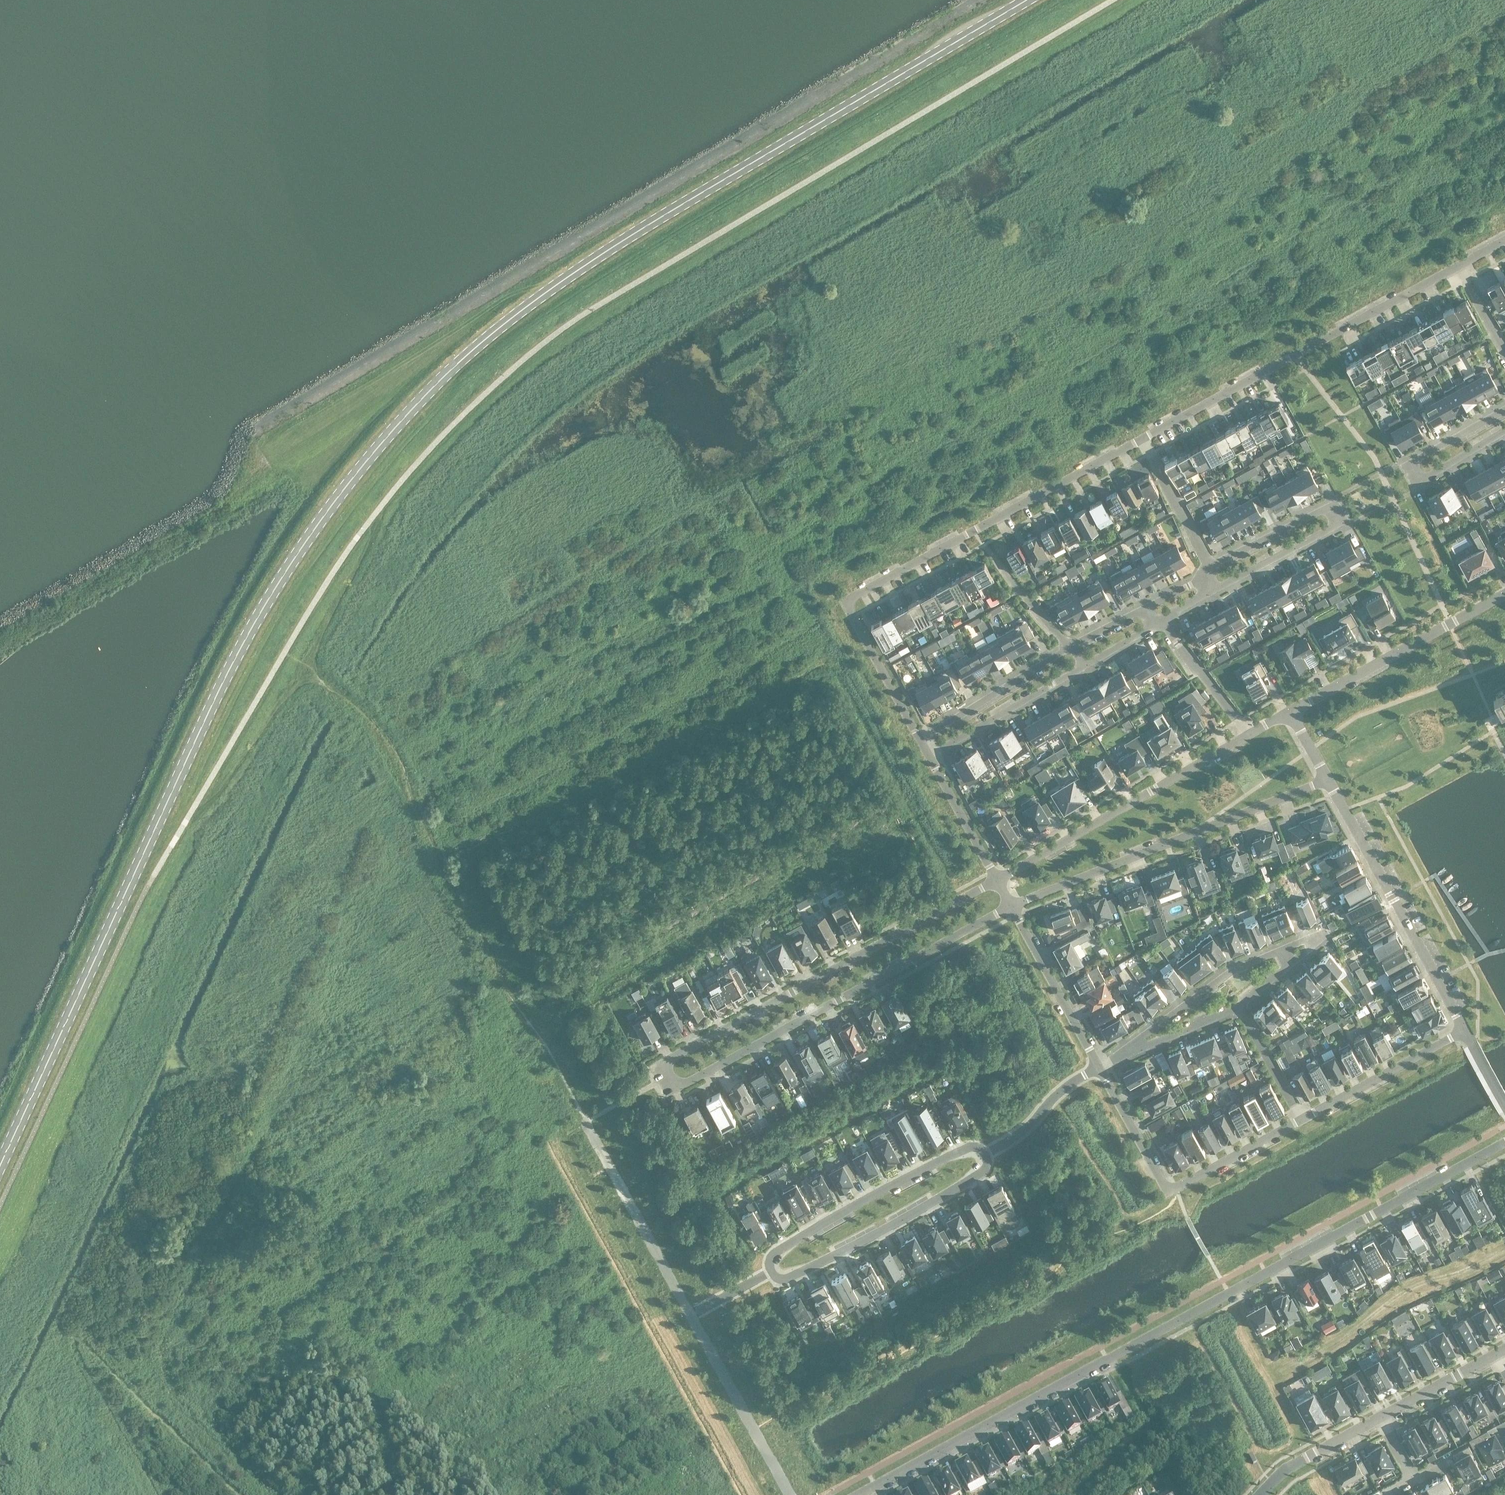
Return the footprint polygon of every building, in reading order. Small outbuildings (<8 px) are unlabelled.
[(1487,287),(1497,307),(1504,303),(1504,292),(1499,281),(1487,287)] [(1463,324),(1464,326),(1476,319),(1468,306),(1470,305),(1466,298),(1456,304),(1456,305),(1454,306),(1454,305),(1453,306),(1463,324)] [(1453,306),(1442,311),(1453,330),(1463,324),(1453,306)] [(1428,319),(1438,337),(1439,338),(1453,330),(1442,311),(1428,319)] [(1426,343),(1438,337),(1428,319),(1416,326),(1426,343)] [(1426,344),(1426,343),(1416,326),(1404,333),(1414,350),(1426,344)] [(1388,341),(1397,357),(1402,366),(1417,357),(1414,350),(1404,333),(1388,341)] [(1456,348),(1461,345),(1460,344),(1458,340),(1453,343),(1456,348)] [(1388,341),(1374,349),(1384,367),(1383,364),(1397,357),(1388,341)] [(1366,365),(1371,374),(1384,367),(1374,349),(1361,356),(1363,359),(1363,360),(1364,362),(1365,363),(1366,365)] [(1444,350),(1434,356),(1433,356),(1436,361),(1447,355),(1444,350)] [(1363,359),(1361,356),(1355,359),(1355,360),(1352,361),(1349,363),(1346,364),(1346,365),(1345,365),(1346,365),(1347,368),(1349,371),(1350,374),(1351,374),(1352,377),(1354,380),(1354,381),(1355,380),(1354,380),(1357,379),(1358,379),(1360,377),(1361,377),(1363,375),(1363,376),(1364,375),(1366,374),(1367,374),(1369,372),(1370,372),(1368,369),(1366,366),(1366,365),(1365,363),(1364,362),(1363,360),(1363,359)] [(1420,363),(1413,367),(1416,372),(1423,368),(1420,363)] [(1486,393),(1497,387),(1485,367),(1474,373),(1477,377),(1486,393)] [(1405,371),(1399,374),(1402,379),(1408,376),(1405,371)] [(1438,385),(1435,376),(1428,378),(1427,375),(1424,376),(1427,384),(1432,383),(1434,387),(1438,385)] [(1475,399),(1486,393),(1477,377),(1466,383),(1475,399)] [(1456,388),(1465,405),(1475,399),(1466,383),(1464,378),(1453,384),(1456,388)] [(1371,389),(1365,392),(1368,398),(1375,394),(1372,388),(1371,389)] [(1456,388),(1445,394),(1454,410),(1465,405),(1456,388)] [(1445,394),(1435,400),(1444,416),(1454,410),(1445,394)] [(1421,402),(1433,422),(1444,416),(1435,400),(1432,396),(1421,402)] [(1293,439),(1284,424),(1289,421),(1278,401),(1267,407),(1277,425),(1287,443),(1293,439)] [(1154,419),(1171,410),(1169,405),(1151,414),(1154,419)] [(1266,431),(1277,425),(1267,407),(1257,413),(1266,431)] [(1416,410),(1400,419),(1411,440),(1422,434),(1417,424),(1422,421),(1416,410)] [(1245,419),(1257,440),(1268,434),(1266,431),(1257,413),(1245,419)] [(1389,425),(1384,428),(1390,439),(1395,436),(1400,446),(1411,440),(1400,419),(1399,416),(1387,422),(1389,425)] [(1245,445),(1246,446),(1257,440),(1245,419),(1235,425),(1245,444),(1245,445)] [(1245,444),(1235,425),(1224,431),(1235,450),(1245,445),(1245,444)] [(1223,454),(1224,456),(1235,450),(1224,431),(1214,436),(1223,454)] [(1210,461),(1223,454),(1214,436),(1201,444),(1210,461)] [(1201,444),(1189,450),(1198,468),(1210,461),(1201,444)] [(1189,450),(1176,457),(1186,475),(1198,468),(1189,450)] [(1176,457),(1164,464),(1175,484),(1188,478),(1186,475),(1176,457)] [(1497,462),(1504,476),(1504,457),(1497,462)] [(1497,462),(1486,467),(1498,488),(1504,484),(1504,476),(1497,462)] [(1295,470),(1297,474),(1306,491),(1317,485),(1306,464),(1295,470)] [(1487,494),(1498,488),(1486,467),(1476,473),(1487,494)] [(1147,497),(1158,491),(1148,472),(1137,479),(1147,497)] [(1476,500),(1487,494),(1476,473),(1465,479),(1476,500)] [(1306,491),(1297,474),(1287,480),(1296,496),(1306,491)] [(1211,477),(1205,480),(1208,485),(1214,482),(1211,477)] [(1296,496),(1287,480),(1276,486),(1285,502),(1296,496)] [(1131,505),(1142,499),(1132,481),(1121,487),(1131,505)] [(1199,485),(1201,489),(1208,486),(1205,481),(1199,485)] [(1285,502),(1276,486),(1274,482),(1258,491),(1264,501),(1269,498),(1274,508),(1285,502)] [(1455,494),(1450,485),(1439,491),(1450,511),(1467,502),(1460,491),(1455,494)] [(1183,493),(1186,498),(1196,492),(1193,488),(1183,493)] [(1126,509),(1127,509),(1116,490),(1106,495),(1105,496),(1116,515),(1126,509)] [(1439,491),(1428,497),(1433,506),(1428,509),(1434,520),(1450,511),(1439,491)] [(1260,513),(1251,496),(1240,502),(1249,519),(1260,513)] [(1101,498),(1089,505),(1100,524),(1111,518),(1101,498)] [(1191,499),(1185,502),(1188,507),(1194,504),(1191,499)] [(1249,519),(1240,502),(1229,508),(1238,524),(1249,519)] [(1238,524),(1229,508),(1227,504),(1216,510),(1228,530),(1238,524)] [(1152,506),(1148,508),(1153,518),(1164,512),(1162,509),(1155,512),(1152,506)] [(1085,507),(1074,513),(1086,536),(1097,530),(1085,507)] [(1217,536),(1228,530),(1216,510),(1205,516),(1217,536)] [(1080,536),(1069,516),(1058,522),(1069,542),(1080,536)] [(1053,524),(1040,531),(1051,551),(1064,543),(1053,524)] [(1128,526),(1119,531),(1122,536),(1131,531),(1128,526)] [(1500,532),(1502,535),(1495,539),(1504,555),(1504,554),(1504,529),(1500,532)] [(1479,549),(1460,560),(1468,575),(1477,570),(1478,569),(1481,567),(1482,568),(1482,567),(1492,562),(1484,548),(1486,547),(1478,533),(1472,536),(1479,549)] [(1036,534),(1023,541),(1034,562),(1047,555),(1036,534)] [(1353,547),(1348,538),(1337,544),(1348,565),(1365,556),(1358,545),(1353,547)] [(1024,555),(1018,543),(1013,546),(1013,547),(1006,551),(1007,552),(1010,558),(1010,559),(1012,558),(1018,570),(1025,566),(1031,575),(1035,573),(1028,561),(1025,563),(1021,556),(1024,554),(1024,555)] [(1184,560),(1175,543),(1165,549),(1173,566),(1184,560)] [(1337,544),(1326,550),(1331,559),(1326,562),(1332,573),(1348,565),(1337,544)] [(1173,566),(1165,549),(1154,555),(1163,571),(1173,566)] [(1077,551),(1072,554),(1071,554),(1075,560),(1081,557),(1077,551)] [(1163,571),(1154,555),(1143,561),(1152,577),(1163,571)] [(1062,561),(1053,565),(1056,570),(1064,566),(1062,561)] [(1152,577),(1143,561),(1133,567),(1142,583),(1152,577)] [(1324,582),(1322,578),(1313,561),(1302,567),(1313,588),(1324,582)] [(978,583),(991,575),(984,562),(971,569),(978,583)] [(1142,583),(1133,567),(1122,573),(1131,589),(1142,583)] [(1303,594),(1313,588),(1302,567),(1291,573),(1300,589),(1303,594)] [(960,575),(971,595),(974,600),(984,594),(978,583),(971,569),(960,575)] [(1042,572),(1038,575),(1036,576),(1039,581),(1045,577),(1042,572)] [(1122,573),(1111,579),(1120,595),(1131,589),(1122,573)] [(1300,589),(1291,573),(1281,579),(1290,595),(1300,589)] [(950,581),(959,599),(961,601),(971,595),(960,575),(950,581)] [(1086,584),(1089,589),(1098,605),(1109,599),(1097,578),(1086,584)] [(1292,599),(1290,595),(1281,579),(1270,585),(1279,601),(1282,605),(1292,599)] [(944,607),(959,599),(950,581),(949,581),(936,588),(935,589),(944,607)] [(1279,601),(1270,585),(1260,590),(1269,607),(1279,601)] [(935,589),(921,597),(930,614),(944,607),(935,589)] [(1098,605),(1089,589),(1078,594),(1087,611),(1098,605)] [(1065,596),(1077,616),(1087,611),(1078,594),(1076,590),(1065,596)] [(1260,590),(1249,596),(1258,613),(1269,607),(1260,590)] [(1354,592),(1349,595),(1348,595),(1351,601),(1357,598),(1354,592)] [(1377,623),(1378,624),(1395,615),(1389,606),(1388,606),(1386,602),(1387,601),(1382,592),(1365,601),(1370,611),(1372,610),(1374,614),(1373,615),(1374,617),(1372,618),(1371,616),(1365,619),(1371,628),(1376,626),(1375,624),(1377,623)] [(989,594),(986,596),(990,605),(994,603),(989,594)] [(1066,622),(1077,616),(1065,596),(1054,602),(1066,622)] [(1345,596),(1337,601),(1336,601),(1338,606),(1347,600),(1345,596)] [(908,604),(916,620),(919,625),(927,621),(931,628),(936,625),(921,597),(908,604)] [(1235,603),(1224,609),(1233,625),(1235,629),(1246,623),(1235,603)] [(895,611),(892,613),(900,628),(904,626),(913,622),(916,620),(908,604),(904,606),(895,611)] [(1235,629),(1233,625),(1224,609),(1214,614),(1225,635),(1235,629)] [(1339,644),(1354,635),(1350,627),(1356,623),(1350,612),(1338,618),(1341,623),(1323,634),(1327,642),(1323,645),(1328,653),(1340,646),(1339,644)] [(892,613),(881,618),(893,640),(903,634),(900,628),(892,613)] [(1214,641),(1225,635),(1214,614),(1203,620),(1212,636),(1214,641)] [(881,618),(871,624),(883,646),(893,640),(881,618)] [(1214,641),(1212,636),(1203,620),(1192,626),(1203,647),(1214,641)] [(1301,621),(1296,623),(1296,624),(1300,632),(1305,629),(1301,621)] [(1007,629),(1010,634),(1019,650),(1030,644),(1018,623),(1007,629)] [(923,634),(919,636),(918,637),(920,642),(926,639),(923,634)] [(1019,650),(1010,634),(999,639),(1008,656),(1019,650)] [(997,635),(986,641),(998,661),(1008,656),(999,639),(997,635)] [(1306,664),(1301,656),(1312,650),(1305,638),(1294,644),(1293,642),(1279,651),(1283,658),(1281,660),(1285,668),(1288,667),(1291,673),(1295,670),(1296,672),(1302,668),(1301,667),(1306,664)] [(987,667),(998,661),(986,641),(976,647),(978,651),(987,667)] [(907,644),(898,649),(901,654),(909,649),(907,644)] [(1151,647),(1140,653),(1152,673),(1164,666),(1167,672),(1174,667),(1164,649),(1163,650),(1155,654),(1151,647)] [(890,659),(901,654),(899,650),(888,656),(890,659)] [(987,667),(978,651),(968,657),(977,673),(987,667)] [(955,672),(960,669),(966,679),(977,673),(968,657),(965,653),(949,661),(955,672)] [(1140,653),(1130,659),(1135,668),(1130,671),(1136,682),(1138,685),(1144,681),(1143,679),(1152,673),(1140,653)] [(1168,656),(1174,666),(1176,665),(1169,655),(1168,656)] [(1254,665),(1241,672),(1253,695),(1267,687),(1260,676),(1266,672),(1259,660),(1253,663),(1254,665)] [(935,675),(937,679),(946,695),(957,689),(946,669),(935,675)] [(1126,679),(1120,669),(1109,676),(1118,692),(1121,696),(1137,687),(1131,676),(1126,679)] [(1118,692),(1109,676),(1099,682),(1108,698),(1118,692)] [(946,695),(937,679),(927,685),(936,701),(946,695)] [(914,686),(916,691),(925,707),(936,701),(927,685),(925,680),(914,686)] [(1088,688),(1098,704),(1100,708),(1111,702),(1108,698),(1099,682),(1088,688)] [(907,688),(912,697),(917,694),(912,685),(907,688)] [(1088,688),(1078,694),(1089,714),(1100,708),(1098,704),(1088,688)] [(1190,690),(1183,695),(1188,703),(1176,711),(1188,731),(1195,727),(1196,729),(1204,724),(1198,716),(1200,715),(1196,709),(1203,705),(1190,690)] [(1496,696),(1503,708),(1504,707),(1504,690),(1495,695),(1495,696),(1496,696)] [(1151,693),(1144,697),(1146,701),(1154,696),(1151,693)] [(1165,706),(1160,698),(1155,701),(1160,709),(1165,706)] [(1076,716),(1067,700),(1056,706),(1066,722),(1065,723),(1068,727),(1079,720),(1076,716)] [(1066,722),(1056,706),(1046,713),(1055,729),(1066,722)] [(1153,717),(1161,730),(1149,738),(1158,752),(1179,739),(1170,725),(1169,725),(1161,712),(1153,717)] [(1055,729),(1046,713),(1035,719),(1045,735),(1055,729)] [(1128,718),(1122,722),(1126,728),(1132,724),(1128,718)] [(1035,719),(1025,725),(1036,745),(1047,739),(1045,735),(1035,719)] [(1011,728),(1000,734),(1012,754),(1013,757),(1029,748),(1024,738),(1018,741),(1011,728)] [(993,748),(988,751),(997,767),(1013,757),(1012,754),(1000,734),(989,740),(993,748)] [(1134,767),(1137,765),(1138,764),(1145,760),(1140,753),(1148,749),(1138,734),(1131,738),(1136,747),(1118,758),(1126,772),(1133,767),(1133,768),(1134,767)] [(976,748),(965,754),(977,774),(978,777),(979,776),(994,767),(987,754),(981,757),(976,748)] [(965,754),(954,761),(960,770),(955,773),(961,784),(966,781),(968,784),(979,777),(979,776),(978,777),(977,774),(965,754)] [(1094,791),(1095,790),(1095,791),(1103,786),(1101,783),(1105,781),(1107,784),(1113,780),(1112,777),(1114,776),(1103,758),(1103,757),(1094,763),(1099,772),(1087,779),(1094,791)] [(1045,768),(1036,774),(1035,774),(1040,782),(1050,776),(1045,768)] [(1064,810),(1071,805),(1077,802),(1084,797),(1080,790),(1085,787),(1078,775),(1052,791),(1064,810)] [(1000,794),(991,799),(990,800),(994,805),(995,804),(999,805),(1002,809),(1007,805),(1000,794)] [(1033,795),(1020,803),(1024,808),(1035,827),(1044,822),(1043,821),(1048,818),(1046,815),(1052,812),(1045,801),(1040,804),(1037,800),(1036,801),(1033,795)] [(969,802),(968,803),(971,808),(976,805),(973,800),(969,802)] [(975,809),(978,817),(988,813),(985,805),(975,809)] [(988,823),(1003,846),(1017,838),(1003,814),(1001,815),(998,810),(992,814),(995,819),(988,823)] [(1301,823),(1288,827),(1293,840),(1296,839),(1299,846),(1309,842),(1307,837),(1315,834),(1317,839),(1327,835),(1325,831),(1331,828),(1330,823),(1331,823),(1328,816),(1327,816),(1325,811),(1300,821),(1301,823)] [(1272,831),(1265,834),(1264,834),(1260,836),(1260,835),(1259,836),(1252,839),(1258,853),(1277,846),(1282,859),(1289,857),(1282,840),(1276,842),(1272,831)] [(1348,844),(1321,858),(1327,869),(1353,854),(1352,853),(1354,852),(1350,844),(1348,845),(1348,844)] [(1244,873),(1252,871),(1244,851),(1238,854),(1235,847),(1234,847),(1233,846),(1233,848),(1229,849),(1229,847),(1221,850),(1222,852),(1221,852),(1223,859),(1222,859),(1225,867),(1226,867),(1229,873),(1235,871),(1237,871),(1237,870),(1242,868),(1244,873)] [(1201,858),(1187,863),(1190,872),(1188,872),(1191,880),(1193,879),(1196,888),(1209,882),(1212,890),(1219,887),(1212,868),(1206,871),(1201,858)] [(1335,871),(1338,877),(1333,880),(1336,885),(1341,882),(1362,870),(1356,860),(1335,871)] [(1264,864),(1257,866),(1262,878),(1268,876),(1264,864)] [(1174,868),(1151,877),(1157,893),(1160,901),(1182,893),(1188,890),(1183,876),(1177,878),(1174,868)] [(1365,876),(1343,887),(1349,898),(1371,886),(1365,876)] [(1314,878),(1307,882),(1311,890),(1319,886),(1314,878)] [(1048,880),(1037,885),(1039,890),(1051,885),(1048,880)] [(1131,886),(1128,888),(1128,887),(1127,888),(1119,891),(1120,893),(1118,893),(1121,900),(1122,899),(1125,905),(1145,898),(1147,904),(1153,901),(1149,889),(1143,892),(1140,883),(1132,886),(1131,886)] [(816,889),(821,896),(826,894),(821,886),(816,889)] [(1353,896),(1341,903),(1343,908),(1349,918),(1379,902),(1378,900),(1381,899),(1377,892),(1374,893),(1374,891),(1356,901),(1353,896)] [(1110,913),(1109,911),(1115,908),(1111,897),(1105,899),(1104,896),(1098,898),(1098,896),(1089,900),(1096,919),(1110,913)] [(1307,896),(1290,904),(1293,911),(1298,909),(1304,922),(1315,917),(1307,896)] [(798,907),(804,904),(801,898),(795,901),(798,907)] [(846,900),(831,907),(846,934),(860,926),(846,900)] [(1284,904),(1272,909),(1274,913),(1281,931),(1293,926),(1287,913),(1293,911),(1290,904),(1284,906),(1284,904)] [(1069,907),(1050,915),(1055,929),(1075,922),(1077,927),(1090,920),(1082,906),(1076,908),(1076,907),(1070,909),(1069,907)] [(1262,915),(1256,918),(1259,925),(1265,923),(1270,936),(1281,931),(1274,913),(1272,909),(1261,914),(1262,915)] [(1243,918),(1237,920),(1238,921),(1239,924),(1239,925),(1242,932),(1248,930),(1253,943),(1265,938),(1259,925),(1256,918),(1255,918),(1253,912),(1243,917),(1243,918)] [(1368,916),(1355,923),(1365,940),(1392,925),(1386,913),(1370,921),(1368,916)] [(835,941),(833,938),(836,937),(824,914),(811,921),(817,931),(816,931),(817,931),(818,933),(818,934),(824,944),(826,942),(828,944),(835,941)] [(1152,916),(1155,923),(1160,921),(1158,914),(1152,916)] [(1333,919),(1329,921),(1328,922),(1331,927),(1336,924),(1333,919)] [(1232,922),(1221,926),(1222,929),(1221,929),(1222,932),(1231,952),(1242,947),(1237,934),(1242,932),(1239,925),(1239,924),(1235,926),(1234,924),(1233,925),(1232,922)] [(1072,944),(1078,941),(1079,942),(1091,935),(1088,929),(1070,939),(1069,939),(1054,947),(1066,969),(1081,961),(1072,944)] [(794,943),(789,946),(795,958),(800,956),(801,957),(806,955),(807,956),(815,951),(804,931),(791,938),(794,943)] [(1395,931),(1372,943),(1378,954),(1401,941),(1400,940),(1402,939),(1398,931),(1396,932),(1395,931)] [(1200,939),(1199,940),(1202,944),(1207,950),(1215,961),(1225,954),(1217,943),(1221,939),(1217,933),(1213,935),(1212,933),(1210,934),(1209,932),(1200,939)] [(977,949),(989,942),(985,936),(973,942),(977,949)] [(726,939),(720,942),(728,956),(734,953),(726,939)] [(1197,945),(1186,953),(1188,955),(1189,957),(1200,972),(1210,965),(1202,953),(1207,950),(1202,944),(1199,940),(1195,943),(1197,945)] [(768,948),(767,949),(768,950),(768,949),(772,957),(773,958),(775,961),(775,962),(775,963),(775,962),(779,970),(780,971),(781,970),(780,970),(792,964),(793,963),(793,962),(793,963),(781,942),(782,942),(781,941),(780,942),(769,948),(768,948)] [(1381,959),(1387,970),(1410,957),(1404,947),(1381,959)] [(957,961),(961,959),(956,948),(951,951),(957,961)] [(1319,959),(1318,959),(1319,960),(1319,959),(1332,975),(1334,977),(1336,980),(1345,972),(1328,951),(1319,959)] [(759,953),(746,961),(758,983),(766,978),(766,977),(770,974),(759,953)] [(1177,961),(1172,965),(1177,972),(1182,968),(1190,979),(1200,972),(1189,957),(1188,955),(1186,953),(1177,959),(1178,961),(1177,961)] [(1356,958),(1351,961),(1350,962),(1353,966),(1359,963),(1356,958)] [(1319,960),(1310,967),(1319,978),(1314,982),(1319,988),(1324,984),(1325,983),(1326,984),(1334,977),(1332,975),(1319,959),(1319,960)] [(1403,963),(1387,971),(1389,975),(1389,976),(1387,977),(1392,986),(1394,985),(1395,986),(1418,973),(1417,971),(1419,970),(1415,963),(1413,964),(1412,962),(1405,967),(1403,963)] [(1077,975),(1078,978),(1073,981),(1079,991),(1104,977),(1097,964),(1077,975)] [(1172,965),(1158,976),(1162,982),(1167,979),(1175,990),(1185,983),(1177,972),(1172,965)] [(729,966),(717,973),(729,996),(733,994),(734,993),(735,995),(741,992),(740,990),(742,989),(741,987),(745,985),(736,968),(731,971),(729,966)] [(1356,967),(1351,970),(1356,977),(1361,975),(1356,967)] [(1305,971),(1296,979),(1305,990),(1300,993),(1305,1000),(1311,995),(1313,998),(1322,991),(1319,988),(1314,982),(1305,971)] [(726,997),(729,996),(717,973),(718,977),(706,983),(711,991),(706,994),(711,1003),(716,1001),(717,1003),(718,1002),(719,1004),(726,1000),(725,998),(726,998),(726,997)] [(1145,989),(1156,1004),(1166,997),(1157,986),(1162,982),(1158,976),(1152,980),(1154,982),(1145,989)] [(1071,977),(1065,980),(1068,986),(1074,984),(1071,977)] [(1421,978),(1397,991),(1403,1002),(1427,989),(1421,978)] [(685,980),(674,986),(679,996),(686,1009),(687,1009),(692,1019),(703,1012),(698,1003),(691,989),(691,990),(685,980)] [(1092,994),(1087,997),(1092,1005),(1111,995),(1103,980),(1088,989),(1092,994)] [(1365,982),(1359,986),(1367,1000),(1373,997),(1365,982)] [(697,991),(703,988),(701,983),(695,986),(697,991)] [(1287,986),(1277,994),(1286,1005),(1291,1011),(1292,1010),(1295,1014),(1303,1006),(1301,1003),(1305,1000),(1300,993),(1295,997),(1287,986)] [(1144,988),(1134,995),(1147,1012),(1156,1005),(1157,1005),(1156,1004),(1145,989),(1144,988)] [(1122,991),(1114,996),(1113,996),(1116,1002),(1126,997),(1122,991)] [(884,1001),(883,1002),(887,1009),(887,1010),(888,1010),(890,1014),(889,1014),(890,1015),(895,1023),(896,1023),(897,1022),(901,1029),(911,1024),(907,1017),(907,1016),(909,1016),(907,1013),(906,1011),(905,1009),(903,1006),(902,1004),(901,1000),(900,1000),(899,999),(900,998),(899,997),(897,994),(895,995),(894,995),(892,996),(891,997),(889,998),(887,999),(885,1000),(884,1001)] [(1430,994),(1410,1004),(1416,1015),(1435,1004),(1430,994)] [(654,1001),(657,1005),(658,1005),(664,1016),(662,1018),(669,1031),(682,1024),(667,995),(654,1001)] [(1263,1006),(1278,1024),(1287,1016),(1286,1015),(1291,1011),(1286,1005),(1281,1009),(1272,998),(1263,1006)] [(1109,1003),(1091,1014),(1097,1025),(1115,1015),(1114,1013),(1119,1010),(1115,1003),(1110,1005),(1109,1003)] [(1262,1005),(1253,1013),(1268,1031),(1276,1024),(1277,1025),(1278,1024),(1263,1006),(1262,1005)] [(864,1012),(861,1014),(871,1033),(872,1033),(876,1041),(888,1034),(884,1026),(885,1026),(874,1007),(870,1009),(870,1008),(864,1012)] [(1417,1022),(1413,1025),(1418,1034),(1422,1031),(1422,1032),(1444,1020),(1438,1010),(1417,1022)] [(640,1033),(641,1033),(645,1039),(652,1035),(653,1035),(657,1033),(656,1032),(658,1031),(648,1013),(646,1014),(645,1012),(635,1017),(637,1019),(634,1020),(638,1026),(636,1027),(640,1033)] [(1126,1027),(1125,1026),(1128,1025),(1122,1014),(1098,1027),(1105,1041),(1113,1036),(1112,1035),(1126,1027)] [(1341,1015),(1336,1018),(1338,1023),(1344,1020),(1341,1015)] [(841,1024),(842,1027),(840,1028),(856,1058),(869,1052),(852,1022),(850,1023),(848,1020),(841,1024)] [(1327,1024),(1323,1026),(1322,1027),(1325,1032),(1330,1029),(1327,1024)] [(1378,1024),(1368,1030),(1381,1054),(1392,1048),(1382,1031),(1378,1024)] [(1227,1052),(1244,1045),(1235,1025),(1224,1030),(1229,1043),(1224,1045),(1227,1052)] [(1398,1026),(1386,1032),(1389,1037),(1400,1031),(1398,1026)] [(843,1049),(841,1050),(830,1031),(817,1037),(832,1064),(847,1056),(843,1049)] [(1367,1062),(1376,1057),(1377,1057),(1364,1032),(1353,1038),(1367,1062)] [(1202,1039),(1209,1057),(1220,1052),(1221,1055),(1227,1052),(1224,1045),(1219,1047),(1213,1034),(1202,1039)] [(1209,1057),(1202,1039),(1190,1044),(1196,1057),(1190,1059),(1193,1067),(1199,1064),(1198,1062),(1209,1057)] [(1297,1040),(1290,1044),(1289,1044),(1293,1051),(1301,1047),(1297,1040)] [(1349,1042),(1338,1048),(1340,1052),(1351,1071),(1361,1065),(1351,1046),(1349,1042)] [(808,1043),(794,1050),(807,1073),(820,1066),(808,1043)] [(791,1044),(787,1046),(790,1055),(795,1053),(791,1044)] [(1282,1048),(1284,1052),(1289,1053),(1292,1051),(1288,1045),(1282,1048)] [(1330,1047),(1320,1052),(1325,1060),(1321,1062),(1328,1075),(1332,1074),(1335,1079),(1339,1077),(1340,1079),(1347,1076),(1334,1053),(1330,1047)] [(1179,1049),(1168,1054),(1177,1074),(1193,1067),(1190,1059),(1185,1062),(1179,1049)] [(885,1052),(879,1055),(878,1056),(882,1063),(889,1059),(885,1052)] [(785,1055),(773,1061),(777,1069),(776,1069),(780,1077),(781,1076),(785,1083),(797,1076),(785,1055)] [(1316,1057),(1305,1063),(1319,1088),(1330,1082),(1316,1057)] [(1165,1059),(1159,1062),(1162,1067),(1168,1063),(1165,1059)] [(1238,1061),(1237,1062),(1233,1064),(1236,1071),(1241,1069),(1238,1061)] [(1132,1066),(1124,1070),(1125,1072),(1123,1073),(1129,1084),(1150,1072),(1144,1062),(1133,1068),(1132,1066)] [(863,1066),(857,1069),(860,1075),(866,1072),(863,1066)] [(763,1067),(750,1074),(767,1105),(780,1097),(763,1067)] [(1245,1070),(1250,1080),(1256,1077),(1250,1067),(1245,1070)] [(1302,1070),(1292,1076),(1303,1097),(1314,1091),(1302,1070)] [(1161,1089),(1153,1076),(1135,1086),(1142,1099),(1161,1089)] [(733,1088),(730,1090),(732,1092),(731,1092),(741,1110),(753,1103),(759,1113),(762,1111),(757,1101),(754,1103),(742,1080),(733,1085),(734,1087),(733,1088)] [(1269,1081),(1258,1087),(1273,1114),(1283,1108),(1269,1081)] [(930,1084),(925,1087),(932,1099),(936,1097),(932,1091),(933,1090),(930,1084)] [(808,1089),(804,1091),(803,1092),(808,1102),(814,1099),(808,1089)] [(1167,1089),(1146,1101),(1152,1111),(1173,1100),(1167,1089)] [(719,1091),(706,1098),(722,1127),(735,1120),(719,1091)] [(1267,1116),(1254,1092),(1243,1098),(1257,1122),(1267,1116)] [(942,1107),(955,1130),(963,1125),(962,1123),(967,1121),(962,1112),(965,1110),(960,1101),(957,1103),(955,1099),(942,1107)] [(1238,1100),(1228,1106),(1241,1131),(1252,1125),(1238,1100)] [(697,1103),(684,1110),(695,1131),(708,1123),(697,1103)] [(943,1134),(935,1119),(940,1116),(934,1105),(928,1107),(927,1107),(927,1108),(916,1114),(916,1113),(915,1114),(915,1115),(921,1125),(930,1142),(931,1141),(930,1139),(941,1133),(942,1135),(943,1134)] [(786,1106),(779,1110),(782,1115),(789,1111),(786,1106)] [(1178,1106),(1170,1110),(1174,1116),(1181,1112),(1178,1106)] [(1212,1124),(1216,1122),(1225,1139),(1236,1134),(1223,1110),(1213,1115),(1210,1110),(1205,1113),(1212,1124)] [(907,1116),(906,1115),(893,1122),(909,1152),(922,1145),(910,1122),(907,1116)] [(921,1125),(915,1115),(912,1116),(918,1127),(921,1125)] [(1162,1115),(1154,1120),(1156,1125),(1164,1121),(1162,1115)] [(1208,1122),(1193,1130),(1198,1140),(1204,1138),(1209,1148),(1219,1143),(1208,1122)] [(1191,1127),(1181,1133),(1194,1157),(1204,1151),(1198,1140),(1193,1130),(1191,1127)] [(884,1130),(870,1138),(874,1144),(885,1165),(894,1160),(893,1159),(898,1156),(894,1149),(899,1146),(893,1135),(890,1130),(885,1133),(884,1130)] [(1173,1133),(1161,1140),(1164,1146),(1163,1146),(1167,1153),(1166,1154),(1169,1161),(1171,1160),(1175,1167),(1188,1160),(1176,1139),(1173,1133)] [(721,1142),(709,1149),(708,1149),(711,1155),(724,1148),(721,1142)] [(856,1160),(865,1176),(878,1168),(866,1147),(854,1154),(851,1149),(845,1152),(851,1163),(852,1163),(851,1162),(855,1160),(856,1161),(856,1160)] [(840,1189),(848,1185),(848,1184),(852,1181),(850,1178),(856,1175),(848,1160),(843,1164),(842,1163),(829,1170),(840,1189)] [(768,1170),(772,1178),(786,1170),(782,1162),(768,1170)] [(832,1192),(820,1170),(808,1177),(807,1175),(801,1179),(807,1190),(813,1187),(819,1199),(820,1200),(821,1200),(824,1198),(829,1195),(832,1194),(833,1193),(832,1192)] [(793,1209),(796,1214),(800,1212),(801,1212),(804,1210),(805,1209),(809,1207),(801,1193),(807,1190),(803,1183),(798,1186),(796,1182),(794,1183),(793,1182),(783,1187),(784,1189),(782,1190),(789,1202),(788,1202),(792,1209),(793,1209)] [(1471,1184),(1460,1190),(1479,1224),(1476,1219),(1490,1211),(1493,1216),(1494,1216),(1482,1194),(1481,1195),(1482,1196),(1479,1198),(1471,1183),(1470,1183),(1471,1184)] [(998,1185),(988,1191),(994,1202),(989,1205),(1001,1227),(1013,1220),(1019,1217),(1014,1206),(1001,1184),(998,1185),(998,1184),(997,1184),(998,1185)] [(730,1191),(724,1195),(729,1203),(735,1200),(730,1191)] [(972,1200),(964,1205),(976,1225),(992,1216),(982,1198),(973,1203),(972,1200)] [(1443,1204),(1441,1205),(1453,1228),(1468,1220),(1458,1202),(1455,1204),(1452,1198),(1450,1200),(1449,1198),(1442,1202),(1443,1204)] [(757,1217),(762,1215),(764,1218),(760,1210),(754,1199),(746,1203),(750,1210),(742,1214),(747,1223),(750,1221),(754,1228),(750,1230),(755,1239),(766,1233),(757,1217)] [(760,1210),(764,1218),(766,1220),(773,1216),(777,1225),(782,1222),(783,1223),(784,1222),(784,1221),(789,1219),(778,1199),(767,1205),(767,1206),(760,1210)] [(1435,1208),(1421,1215),(1434,1239),(1448,1232),(1435,1208)] [(947,1218),(950,1225),(945,1227),(951,1239),(957,1236),(969,1230),(959,1211),(957,1212),(956,1210),(950,1213),(951,1215),(947,1218)] [(1411,1218),(1401,1224),(1416,1252),(1427,1247),(1422,1238),(1426,1236),(1417,1221),(1414,1223),(1411,1218)] [(1022,1226),(1025,1232),(1030,1229),(1027,1223),(1022,1226)] [(947,1246),(944,1241),(949,1238),(943,1227),(938,1230),(936,1227),(935,1227),(934,1225),(928,1229),(929,1231),(923,1234),(933,1253),(947,1246)] [(1400,1233),(1395,1236),(1394,1233),(1393,1234),(1392,1232),(1386,1235),(1387,1237),(1381,1240),(1392,1259),(1404,1252),(1402,1248),(1407,1246),(1400,1233)] [(903,1248),(898,1250),(904,1261),(909,1259),(912,1263),(925,1255),(914,1234),(905,1239),(905,1240),(901,1243),(903,1248)] [(1372,1238),(1362,1244),(1363,1247),(1359,1249),(1366,1261),(1368,1260),(1371,1265),(1370,1266),(1376,1276),(1389,1269),(1372,1238)] [(1454,1246),(1459,1255),(1463,1253),(1458,1244),(1454,1246)] [(1461,1247),(1460,1248),(1464,1253),(1469,1251),(1466,1245),(1461,1247)] [(888,1249),(877,1255),(889,1277),(900,1270),(898,1267),(903,1265),(897,1254),(893,1257),(888,1249)] [(1350,1283),(1351,1284),(1364,1276),(1353,1256),(1352,1255),(1351,1256),(1352,1256),(1340,1262),(1339,1263),(1340,1263),(1344,1272),(1339,1274),(1345,1286),(1350,1283)] [(856,1268),(864,1283),(859,1286),(866,1299),(872,1296),(870,1293),(883,1286),(870,1261),(868,1262),(867,1260),(859,1264),(860,1266),(856,1268)] [(1498,1267),(1493,1270),(1495,1275),(1501,1272),(1498,1267)] [(1327,1269),(1314,1276),(1325,1297),(1338,1291),(1339,1292),(1345,1289),(1337,1276),(1332,1279),(1327,1269)] [(835,1277),(831,1279),(844,1303),(848,1301),(854,1298),(858,1296),(844,1271),(840,1274),(840,1273),(835,1276),(835,1277)] [(1298,1287),(1294,1290),(1302,1304),(1306,1301),(1306,1302),(1318,1296),(1308,1277),(1296,1284),(1298,1287)] [(815,1310),(820,1307),(825,1316),(827,1316),(826,1314),(836,1309),(837,1310),(838,1309),(824,1283),(811,1290),(814,1295),(808,1298),(813,1306),(815,1310)] [(1379,1285),(1374,1287),(1377,1293),(1382,1290),(1379,1285)] [(1281,1292),(1272,1297),(1273,1299),(1279,1310),(1275,1313),(1279,1321),(1284,1319),(1284,1320),(1297,1313),(1293,1306),(1295,1305),(1290,1296),(1288,1297),(1285,1292),(1282,1294),(1281,1292)] [(786,1302),(797,1322),(810,1315),(813,1320),(819,1317),(815,1310),(813,1306),(807,1309),(800,1294),(799,1293),(798,1294),(795,1296),(790,1298),(790,1299),(787,1300),(786,1300),(786,1301),(786,1302)] [(1494,1300),(1504,1320),(1504,1295),(1494,1300)] [(1247,1311),(1256,1328),(1274,1318),(1265,1302),(1265,1301),(1264,1301),(1258,1305),(1258,1304),(1257,1305),(1254,1307),(1248,1310),(1247,1311)] [(1357,1310),(1356,1310),(1359,1313),(1368,1304),(1365,1301),(1357,1310)] [(1484,1306),(1473,1312),(1485,1335),(1492,1331),(1492,1330),(1496,1328),(1493,1322),(1498,1320),(1492,1309),(1487,1311),(1484,1306)] [(1396,1313),(1391,1316),(1395,1323),(1400,1319),(1402,1318),(1398,1312),(1396,1313)] [(1463,1318),(1451,1324),(1464,1347),(1475,1340),(1469,1329),(1474,1327),(1468,1316),(1463,1318)] [(1321,1325),(1320,1325),(1324,1331),(1334,1325),(1331,1319),(1321,1325)] [(1442,1329),(1430,1336),(1443,1358),(1450,1354),(1449,1353),(1453,1351),(1451,1346),(1456,1343),(1450,1332),(1444,1335),(1442,1329)] [(1367,1334),(1362,1337),(1366,1345),(1372,1342),(1367,1334)] [(1420,1341),(1409,1347),(1421,1370),(1433,1364),(1429,1357),(1434,1354),(1426,1339),(1421,1342),(1420,1341)] [(1387,1359),(1400,1382),(1407,1378),(1406,1377),(1411,1374),(1405,1364),(1411,1362),(1402,1346),(1396,1349),(1398,1353),(1387,1359)] [(1390,1381),(1378,1358),(1364,1366),(1377,1388),(1390,1381)] [(1310,1371),(1309,1371),(1313,1378),(1319,1374),(1316,1368),(1310,1371)] [(1357,1378),(1345,1384),(1357,1405),(1364,1401),(1364,1400),(1368,1398),(1361,1384),(1366,1381),(1360,1370),(1354,1373),(1357,1378)] [(1485,1385),(1497,1408),(1504,1404),(1504,1383),(1500,1385),(1497,1380),(1493,1382),(1492,1381),(1485,1385)] [(1096,1388),(1095,1389),(1108,1412),(1118,1406),(1121,1413),(1128,1409),(1120,1394),(1114,1397),(1107,1383),(1106,1383),(1096,1389),(1096,1388)] [(1341,1395),(1336,1386),(1335,1387),(1334,1385),(1328,1389),(1329,1390),(1322,1394),(1335,1417),(1336,1416),(1344,1412),(1349,1409),(1344,1400),(1341,1395)] [(1308,1388),(1294,1395),(1297,1400),(1296,1401),(1310,1426),(1316,1423),(1317,1423),(1320,1421),(1321,1420),(1327,1417),(1313,1392),(1311,1393),(1308,1388)] [(1471,1393),(1464,1397),(1474,1415),(1484,1409),(1489,1417),(1494,1414),(1486,1399),(1481,1401),(1476,1392),(1471,1394),(1471,1393)] [(1082,1396),(1075,1400),(1088,1423),(1099,1416),(1104,1413),(1098,1402),(1093,1405),(1087,1395),(1083,1397),(1082,1396)] [(1454,1402),(1442,1408),(1455,1431),(1466,1425),(1463,1420),(1468,1417),(1462,1406),(1457,1409),(1454,1402)] [(1067,1405),(1055,1411),(1068,1434),(1079,1427),(1076,1422),(1081,1419),(1075,1408),(1070,1411),(1067,1405)] [(1428,1416),(1421,1420),(1433,1443),(1445,1437),(1442,1431),(1447,1428),(1441,1417),(1436,1420),(1433,1415),(1429,1417),(1428,1416)] [(1036,1421),(1035,1422),(1047,1445),(1059,1438),(1064,1435),(1058,1424),(1052,1427),(1046,1416),(1036,1422),(1036,1421)] [(1406,1437),(1400,1440),(1407,1451),(1412,1448),(1414,1453),(1426,1447),(1414,1425),(1414,1424),(1413,1424),(1413,1425),(1407,1428),(1406,1428),(1403,1430),(1402,1430),(1402,1431),(1406,1437)] [(1026,1427),(1015,1433),(1027,1456),(1038,1450),(1041,1457),(1048,1453),(1037,1435),(1032,1438),(1026,1427)] [(1488,1463),(1504,1455),(1499,1447),(1500,1446),(1493,1433),(1483,1439),(1480,1433),(1469,1439),(1472,1446),(1477,1443),(1488,1463)] [(1006,1438),(995,1444),(1007,1467),(1018,1461),(1019,1462),(1024,1458),(1015,1441),(1010,1444),(1006,1438)] [(1391,1465),(1390,1463),(1391,1463),(1381,1443),(1371,1448),(1372,1449),(1367,1452),(1369,1455),(1363,1458),(1371,1473),(1377,1470),(1383,1467),(1384,1469),(1391,1465)] [(1468,1445),(1457,1450),(1460,1456),(1454,1459),(1458,1466),(1461,1471),(1465,1478),(1479,1470),(1469,1452),(1471,1451),(1468,1445)] [(982,1451),(975,1455),(987,1478),(999,1471),(998,1471),(1003,1468),(997,1457),(992,1460),(987,1450),(982,1452),(982,1451)] [(1354,1457),(1334,1468),(1343,1483),(1362,1472),(1367,1469),(1361,1459),(1357,1462),(1354,1457)] [(961,1462),(955,1466),(967,1489),(978,1482),(978,1481),(983,1478),(975,1463),(970,1466),(966,1459),(961,1462)] [(935,1477),(944,1494),(955,1494),(958,1493),(956,1488),(961,1485),(955,1474),(950,1477),(947,1472),(942,1474),(942,1473),(935,1477)] [(1420,1489),(1423,1494),(1438,1494),(1452,1487),(1444,1473),(1425,1484),(1426,1486),(1420,1489)] [(915,1488),(918,1494),(940,1494),(934,1484),(929,1487),(926,1482),(915,1488)]
